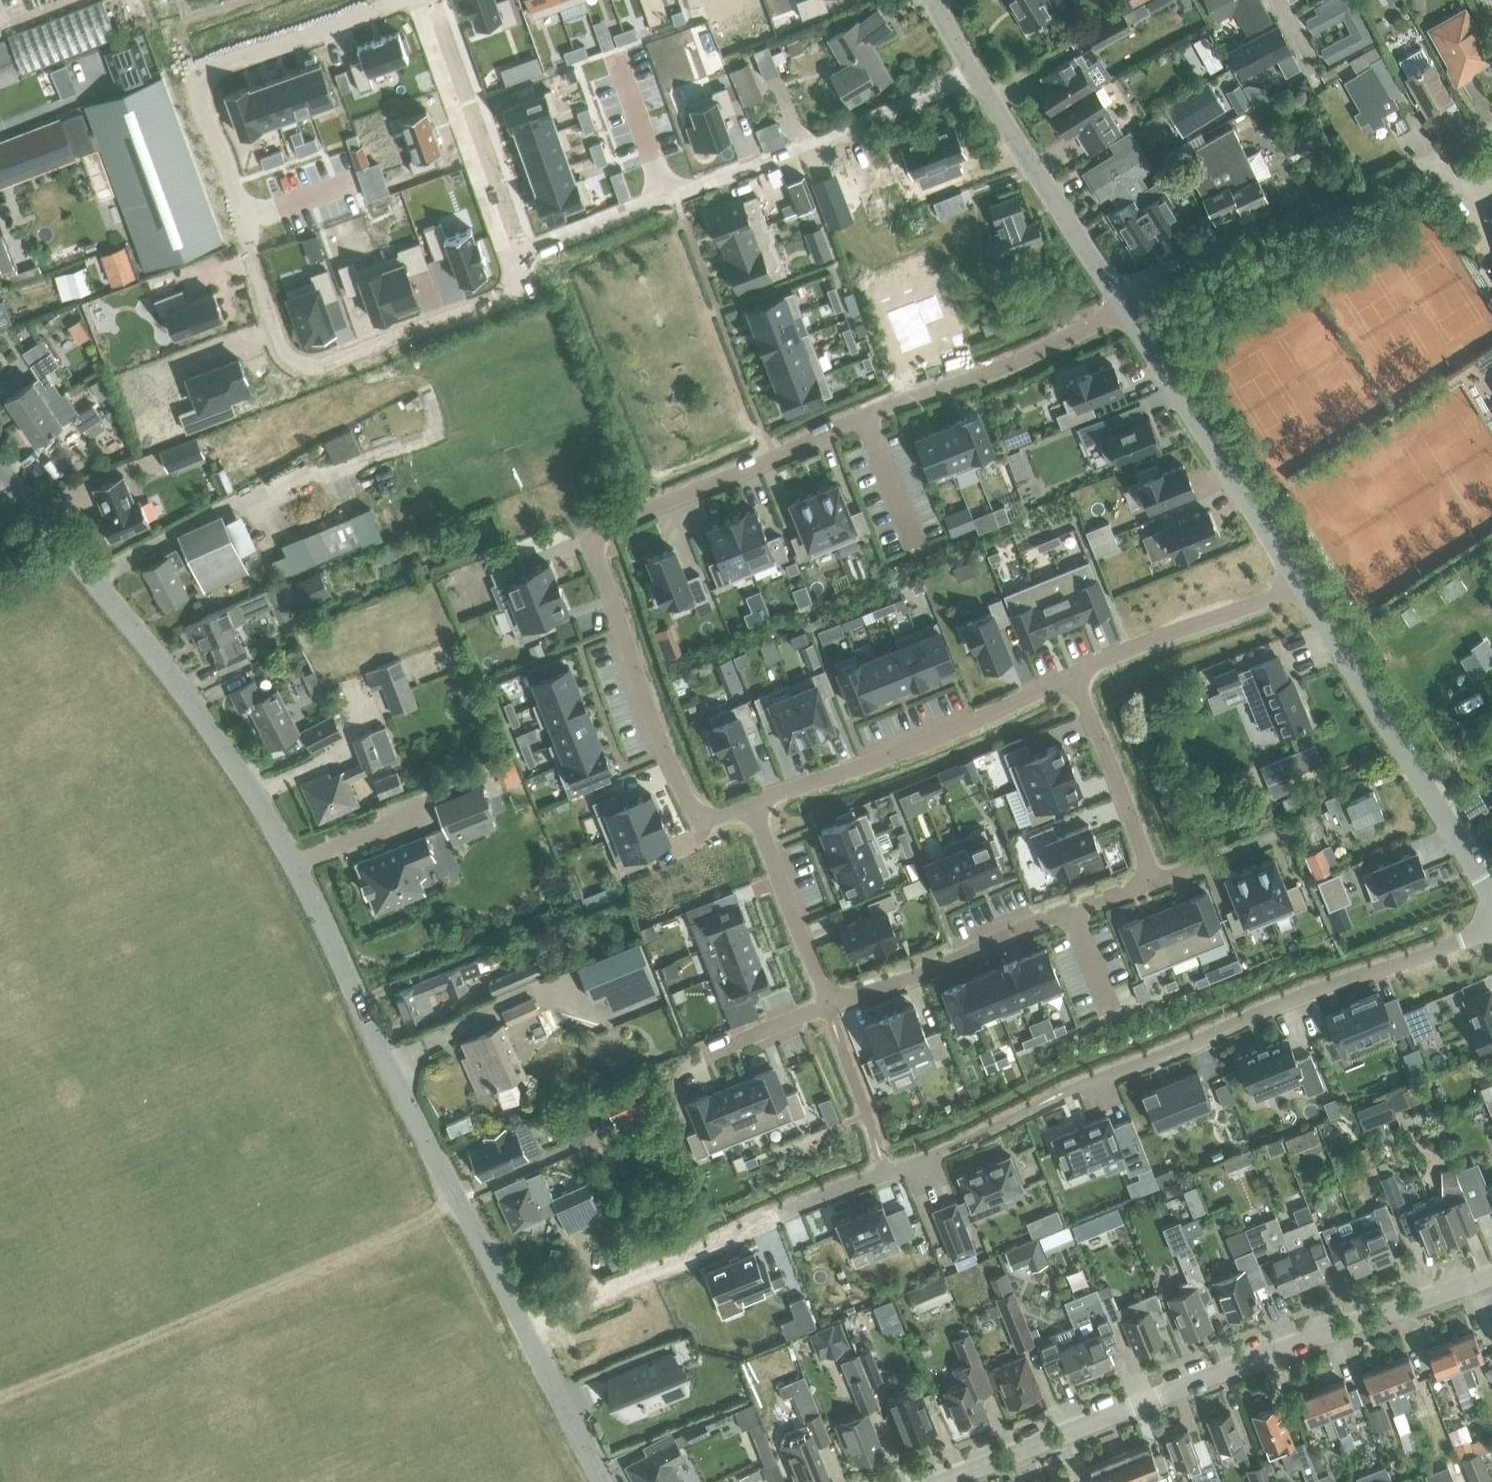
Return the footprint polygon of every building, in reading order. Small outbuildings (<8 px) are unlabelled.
[(471,13),(472,14),(476,25),(500,16),(503,25),(517,20),(509,0),(499,0),(496,1),(496,0),(466,0),(471,13)] [(533,16),(559,7),(557,0),(528,0),(533,16)] [(797,0),(803,16),(826,7),(823,0),(798,0),(797,0)] [(1027,27),(1053,11),(1052,10),(1065,2),(1064,0),(1011,0),(1027,27)] [(1146,2),(1151,11),(1171,0),(1150,0),(1146,2)] [(1217,20),(1234,10),(1247,33),(1259,27),(1247,4),(1254,0),(1206,0),(1217,20)] [(1322,48),(1328,61),(1371,39),(1351,0),(1321,0),(1322,3),(1317,5),(1321,12),(1307,19),(1313,32),(1343,17),(1352,33),(1322,48)] [(1133,9),(1138,18),(1149,12),(1144,3),(1133,9)] [(682,9),(672,12),(676,24),(686,20),(682,9)] [(1482,41),(1464,9),(1429,29),(1457,78),(1491,58),(1489,53),(1491,51),(1491,50),(1486,39),(1482,41)] [(830,39),(846,65),(830,75),(847,103),(863,94),(890,77),(869,42),(890,26),(878,10),(859,25),(857,22),(830,39)] [(1096,46),(1130,27),(1122,14),(1088,32),(1096,46)] [(604,20),(593,24),(599,39),(610,35),(604,20)] [(1302,68),(1300,63),(1290,45),(1280,25),(1271,29),(1240,45),(1230,50),(1243,75),(1271,60),(1277,57),(1287,76),(1302,68)] [(633,26),(623,30),(627,41),(637,38),(633,26)] [(623,30),(614,33),(618,44),(627,41),(623,30)] [(362,59),(350,63),(359,91),(373,86),(368,72),(408,58),(406,52),(410,51),(404,35),(401,37),(399,31),(383,37),(383,36),(381,37),(374,39),(372,40),(372,41),(357,46),(362,59)] [(1206,34),(1193,41),(1198,50),(1211,43),(1206,34)] [(610,35),(599,39),(603,50),(613,46),(610,35)] [(138,36),(106,48),(119,85),(151,73),(138,36)] [(804,50),(799,38),(787,43),(792,55),(804,50)] [(3,40),(0,41),(0,85),(18,78),(3,40)] [(583,44),(574,47),(578,59),(587,55),(583,44)] [(1357,75),(1345,82),(1352,93),(1362,110),(1354,115),(1361,126),(1368,122),(1372,128),(1384,121),(1380,115),(1377,110),(1385,105),(1383,102),(1403,90),(1382,55),(1376,45),(1350,60),(1358,74),(1357,75)] [(574,47),(564,51),(568,62),(578,59),(574,47)] [(1450,98),(1429,61),(1421,47),(1399,60),(1413,85),(1419,96),(1427,111),(1450,98)] [(1044,76),(1048,82),(1038,89),(1053,113),(1093,87),(1094,87),(1082,69),(1089,65),(1081,52),(1044,76)] [(537,57),(525,62),(530,76),(542,71),(537,57)] [(320,62),(297,70),(311,108),(313,115),(335,107),(320,62)] [(525,62),(501,70),(506,84),(530,76),(525,62)] [(51,69),(62,96),(76,90),(65,63),(51,69)] [(743,106),(763,98),(749,63),(729,71),(743,106)] [(574,67),(563,71),(566,81),(578,77),(574,67)] [(429,69),(418,73),(425,92),(436,88),(429,69)] [(297,70),(280,76),(294,114),(311,108),(297,70)] [(280,76),(263,82),(277,120),(294,114),(280,76)] [(116,93),(85,104),(96,133),(96,135),(127,123),(132,138),(178,121),(161,77),(116,93)] [(347,79),(338,82),(341,91),(351,88),(347,79)] [(1167,107),(1176,120),(1183,134),(1225,108),(1208,81),(1167,107)] [(248,86),(246,86),(260,127),(262,126),(277,120),(263,82),(248,88),(248,86)] [(531,82),(516,88),(520,100),(536,94),(531,82)] [(1413,85),(1406,89),(1412,100),(1419,96),(1413,85)] [(246,86),(225,94),(240,134),(260,127),(246,86)] [(695,123),(687,126),(695,148),(730,136),(722,114),(734,110),(726,86),(713,91),(713,93),(688,102),(696,123),(695,123)] [(1094,87),(1093,87),(1053,113),(1068,136),(1078,130),(1090,148),(1120,129),(1094,87)] [(520,100),(504,105),(511,128),(514,127),(513,126),(551,113),(552,114),(558,111),(550,89),(535,94),(520,100)] [(1244,94),(1232,101),(1238,111),(1250,104),(1244,94)] [(405,115),(400,117),(414,157),(408,159),(412,170),(413,173),(437,164),(436,162),(432,152),(441,149),(436,134),(435,134),(436,133),(432,123),(431,123),(426,108),(420,110),(419,106),(404,111),(405,115)] [(589,108),(577,112),(581,121),(592,117),(589,108)] [(0,143),(0,186),(74,158),(73,156),(73,155),(81,152),(86,163),(99,158),(97,154),(103,152),(96,135),(96,133),(90,135),(82,113),(60,121),(60,120),(0,143)] [(551,113),(513,126),(514,127),(519,143),(557,130),(557,129),(552,114),(551,113)] [(592,117),(581,121),(584,131),(595,127),(592,117)] [(127,123),(96,135),(103,152),(146,269),(176,258),(222,242),(178,121),(132,138),(127,123)] [(954,125),(902,144),(904,150),(898,152),(905,171),(910,169),(912,174),(917,173),(922,186),(961,172),(956,159),(965,155),(954,125)] [(557,130),(519,143),(525,160),(563,147),(564,148),(570,145),(563,126),(557,129),(557,130)] [(1177,147),(1203,197),(1214,221),(1239,209),(1241,212),(1267,199),(1258,179),(1270,173),(1260,150),(1247,156),(1233,126),(1205,139),(1201,130),(1177,147)] [(356,133),(346,137),(350,149),(360,145),(356,133)] [(314,138),(304,141),(308,152),(318,149),(314,138)] [(304,141),(295,144),(299,156),(308,152),(304,141)] [(601,142),(590,146),(593,155),(604,151),(601,142)] [(357,168),(369,163),(362,144),(360,145),(350,149),(357,168)] [(1136,145),(1100,169),(1097,164),(1086,172),(1102,197),(1114,190),(1120,201),(1143,187),(1136,176),(1150,167),(1136,145)] [(563,147),(525,160),(531,177),(569,163),(564,148),(563,147)] [(280,150),(270,153),(274,164),(284,161),(280,150)] [(604,151),(593,155),(596,164),(608,160),(604,151)] [(270,153),(261,156),(265,168),(274,164),(270,153)] [(569,163),(531,177),(537,193),(537,194),(575,180),(575,179),(569,163)] [(621,170),(610,174),(613,181),(614,184),(625,181),(621,170)] [(793,203),(781,207),(785,216),(796,212),(804,209),(815,205),(804,175),(785,182),(793,203)] [(537,193),(535,194),(536,196),(543,216),(545,215),(547,219),(564,213),(563,209),(589,200),(581,177),(575,179),(575,180),(537,194),(537,193)] [(1177,211),(1174,213),(1170,207),(1173,205),(1165,191),(1161,194),(1156,184),(1134,198),(1157,236),(1166,230),(1168,234),(1185,223),(1177,211)] [(403,188),(407,200),(416,196),(412,185),(403,188)] [(406,206),(401,191),(389,195),(395,210),(406,206)] [(756,194),(708,213),(719,242),(767,222),(756,194)] [(996,256),(999,255),(1002,262),(1015,257),(1012,250),(1042,239),(1036,220),(1026,224),(1022,214),(1024,213),(1017,194),(989,204),(999,231),(990,234),(991,237),(989,237),(996,256)] [(852,218),(843,196),(821,204),(829,227),(852,218)] [(946,214),(940,198),(932,201),(939,217),(946,214)] [(1134,255),(1151,244),(1149,241),(1157,236),(1134,198),(1112,212),(1117,221),(1114,223),(1123,237),(1126,235),(1130,241),(1126,243),(1134,255)] [(815,205),(804,209),(807,217),(808,217),(818,213),(815,205)] [(337,226),(341,237),(363,229),(359,217),(337,226)] [(440,222),(423,228),(434,259),(450,254),(460,283),(487,273),(487,272),(486,272),(482,260),(484,259),(485,259),(478,238),(477,239),(475,240),(472,231),(471,228),(471,227),(445,236),(440,222)] [(767,222),(719,242),(719,243),(721,242),(727,257),(728,260),(726,261),(727,263),(775,244),(777,244),(769,222),(767,222)] [(4,269),(14,265),(15,265),(0,227),(0,270),(4,269)] [(312,261),(324,257),(316,234),(304,238),(312,261)] [(826,241),(813,246),(818,260),(831,255),(826,241)] [(399,254),(378,261),(396,311),(397,310),(418,302),(408,273),(427,266),(419,242),(398,250),(397,250),(399,254)] [(775,244),(727,263),(738,291),(786,273),(775,244)] [(125,246),(101,255),(112,285),(136,276),(125,246)] [(1483,265),(1479,266),(1478,267),(1478,268),(1472,259),(1460,247),(1456,252),(1473,276),(1487,300),(1491,307),(1491,279),(1483,265)] [(354,261),(339,266),(346,287),(349,294),(363,289),(373,318),(378,317),(380,320),(393,316),(392,312),(396,311),(378,261),(357,269),(354,261)] [(85,266),(66,272),(72,296),(92,290),(85,266)] [(300,284),(286,289),(304,338),(314,335),(314,337),(333,331),(322,301),(336,296),(332,285),(326,269),(311,274),(313,280),(307,282),(300,284)] [(827,289),(831,300),(839,297),(834,286),(827,289)] [(182,289),(154,299),(159,313),(166,310),(175,334),(223,316),(213,291),(208,293),(186,301),(182,289)] [(910,289),(881,301),(901,353),(931,341),(924,324),(942,317),(934,294),(915,301),(910,289)] [(793,291),(748,308),(756,329),(801,312),(793,291)] [(845,294),(843,295),(850,313),(852,313),(859,310),(852,292),(845,294)] [(843,308),(839,297),(831,300),(836,311),(843,308)] [(801,312),(756,329),(763,349),(808,332),(808,331),(799,335),(792,316),(801,313),(801,312)] [(983,324),(987,335),(1017,324),(1013,313),(983,324)] [(856,322),(854,323),(858,333),(865,330),(862,320),(856,322)] [(850,326),(842,329),(847,340),(854,338),(850,326)] [(808,332),(763,349),(763,350),(771,369),(816,352),(808,332)] [(43,338),(22,352),(38,377),(59,364),(43,338)] [(858,349),(854,338),(847,340),(851,352),(858,349)] [(1440,378),(1447,389),(1459,382),(1460,381),(1485,422),(1491,418),(1491,345),(1440,378)] [(771,369),(779,390),(824,372),(824,371),(824,372),(816,352),(771,369)] [(866,369),(874,366),(869,355),(862,358),(866,369)] [(199,405),(179,412),(186,431),(235,412),(229,395),(248,388),(243,377),(246,376),(239,357),(188,376),(199,405)] [(1085,363),(1066,371),(1069,380),(1067,380),(1073,394),(1063,398),(1067,410),(1056,414),(1061,427),(1095,413),(1090,401),(1122,389),(1111,363),(1089,372),(1085,363)] [(787,411),(832,393),(824,372),(779,390),(787,411)] [(5,398),(20,420),(48,402),(53,399),(46,389),(41,392),(33,380),(5,398)] [(20,420),(34,441),(68,420),(61,410),(55,413),(48,402),(20,420)] [(1084,446),(1099,440),(1109,463),(1159,443),(1149,417),(1145,418),(1139,402),(1076,428),(1084,446)] [(92,403),(70,417),(79,432),(84,428),(91,438),(104,430),(98,420),(102,417),(92,403)] [(978,412),(957,420),(975,466),(996,458),(978,412)] [(956,421),(937,429),(955,474),(974,466),(975,466),(957,420),(956,421)] [(350,428),(324,440),(323,440),(333,462),(360,450),(350,428)] [(916,437),(930,473),(950,465),(954,474),(955,474),(937,429),(916,437)] [(1019,444),(1015,432),(1004,437),(1008,448),(1019,444)] [(168,470),(205,456),(198,437),(161,452),(168,470)] [(1019,449),(1006,454),(1016,478),(1029,473),(1019,449)] [(1160,473),(1157,465),(1135,474),(1149,508),(1193,490),(1183,464),(1160,473)] [(233,489),(223,467),(212,472),(222,494),(233,489)] [(99,517),(110,541),(111,540),(148,524),(149,524),(139,500),(138,500),(134,502),(122,476),(123,476),(122,475),(92,487),(93,489),(93,488),(101,506),(105,505),(108,513),(101,516),(100,516),(99,517)] [(814,492),(835,546),(870,532),(861,509),(849,513),(837,483),(814,492)] [(814,492),(791,502),(803,532),(791,537),(800,560),(835,546),(814,492)] [(996,517),(1007,513),(1004,505),(993,510),(996,517)] [(951,535),(975,525),(973,518),(968,506),(944,516),(951,535)] [(369,508),(280,544),(284,554),(269,560),(277,577),(360,543),(362,547),(382,539),(369,508)] [(742,513),(731,517),(753,571),(788,557),(779,534),(767,539),(754,509),(742,514),(742,513)] [(1195,544),(1217,535),(1207,509),(1153,531),(1158,543),(1168,539),(1173,553),(1176,552),(1179,561),(1198,553),(1195,544)] [(993,510),(973,518),(975,525),(978,532),(998,524),(993,510)] [(721,522),(708,527),(720,558),(708,563),(718,586),(753,571),(731,517),(720,522),(721,522)] [(1085,531),(1090,543),(1114,534),(1109,521),(1085,531)] [(227,524),(182,544),(204,591),(248,571),(227,524)] [(1096,556),(1119,546),(1114,534),(1090,543),(1096,556)] [(1058,535),(1047,539),(1050,546),(1061,542),(1058,535)] [(1047,539),(1036,544),(1039,551),(1050,547),(1047,539)] [(143,568),(164,607),(188,594),(174,567),(183,562),(176,548),(165,553),(167,556),(143,568)] [(657,581),(648,584),(656,604),(664,600),(665,602),(690,593),(694,604),(709,598),(699,573),(686,579),(673,548),(648,558),(657,581)] [(998,550),(987,555),(990,562),(1001,558),(998,550)] [(1089,617),(1108,609),(1088,560),(1060,571),(1079,620),(1088,616),(1089,617)] [(796,561),(786,565),(790,575),(800,571),(796,561)] [(513,562),(490,572),(495,584),(504,581),(513,603),(558,585),(554,574),(553,574),(548,562),(518,574),(513,562)] [(330,596),(320,571),(292,582),(303,607),(330,596)] [(1051,631),(1079,620),(1060,571),(1032,583),(1051,631)] [(1458,573),(1437,587),(1446,600),(1467,587),(1458,573)] [(922,580),(911,585),(914,592),(925,588),(922,580)] [(1003,594),(1023,644),(1043,636),(1042,635),(1051,631),(1032,583),(1003,594)] [(216,658),(215,660),(219,672),(250,660),(244,646),(230,652),(224,638),(224,639),(220,630),(244,620),(243,618),(271,606),(278,623),(293,616),(280,584),(237,602),(205,616),(188,623),(199,649),(210,645),(216,658)] [(562,596),(563,596),(558,585),(513,603),(505,607),(519,642),(542,633),(537,621),(567,609),(562,596)] [(812,601),(806,585),(794,590),(800,606),(812,601)] [(752,611),(744,614),(749,626),(771,617),(760,590),(746,596),(752,611)] [(967,625),(959,629),(967,648),(975,645),(984,667),(1010,657),(998,626),(1010,621),(1000,598),(988,603),(992,613),(966,623),(967,625)] [(885,613),(896,608),(894,601),(882,605),(885,613)] [(1411,603),(1400,610),(1409,623),(1419,617),(1411,603)] [(885,613),(882,605),(871,610),(874,617),(885,613)] [(845,629),(865,621),(862,613),(842,621),(845,629)] [(915,629),(933,674),(954,665),(936,621),(915,629)] [(840,622),(818,631),(822,642),(844,633),(840,622)] [(895,637),(913,682),(925,678),(925,677),(933,674),(915,629),(895,637)] [(804,630),(790,636),(794,647),(809,641),(804,630)] [(895,637),(894,637),(898,646),(879,654),(893,690),(912,682),(912,683),(913,682),(895,637)] [(1462,657),(1472,674),(1483,667),(1481,664),(1491,657),(1491,654),(1482,639),(1472,645),(1475,649),(1462,657)] [(680,654),(675,641),(660,646),(666,660),(680,654)] [(539,644),(529,648),(534,659),(544,655),(539,644)] [(749,664),(745,653),(734,657),(739,668),(749,664)] [(873,698),(855,653),(834,661),(852,707),(873,698)] [(855,653),(873,698),(874,698),(893,690),(879,654),(860,662),(856,653),(855,653)] [(542,701),(577,687),(568,666),(564,667),(560,657),(528,669),(541,700),(532,704),(532,705),(542,701)] [(1260,730),(1275,723),(1280,736),(1310,724),(1292,680),(1288,682),(1278,657),(1238,673),(1235,665),(1213,674),(1220,691),(1240,682),(1242,685),(1260,730)] [(400,658),(364,672),(371,691),(383,687),(394,716),(418,707),(400,658)] [(725,675),(735,671),(731,659),(720,663),(725,675)] [(833,727),(821,697),(834,692),(824,669),(811,674),(815,684),(793,693),(810,737),(833,727)] [(299,733),(276,690),(263,697),(254,681),(230,694),(239,710),(249,705),(270,747),(299,733)] [(325,698),(319,684),(308,690),(314,703),(325,698)] [(793,693),(789,684),(754,698),(763,721),(775,715),(787,746),(810,737),(793,693)] [(542,701),(532,705),(540,725),(548,721),(585,706),(577,687),(542,701)] [(503,704),(508,715),(515,712),(511,701),(503,704)] [(744,729),(756,723),(747,701),(708,716),(714,728),(705,732),(713,751),(721,748),(730,770),(756,760),(744,729)] [(548,745),(593,727),(585,708),(586,707),(585,706),(548,721),(540,725),(549,722),(557,740),(548,744),(548,745)] [(520,723),(515,712),(508,715),(512,726),(520,723)] [(303,730),(312,748),(341,734),(331,716),(303,730)] [(353,738),(362,762),(344,770),(331,775),(329,772),(301,784),(318,822),(359,804),(348,780),(366,773),(365,769),(397,757),(385,725),(353,738)] [(602,747),(601,746),(593,727),(548,745),(556,764),(556,765),(602,747)] [(531,752),(527,741),(519,744),(524,755),(531,752)] [(1027,743),(1003,752),(1017,788),(1072,766),(1067,755),(1066,755),(1062,743),(1031,755),(1027,743)] [(1314,744),(1261,765),(1273,794),(1292,786),(1288,775),(1321,761),(1314,744)] [(602,747),(556,765),(568,796),(596,785),(592,775),(610,767),(602,747)] [(536,763),(531,752),(524,755),(528,766),(536,763)] [(520,778),(511,756),(511,755),(497,761),(498,764),(506,784),(520,778)] [(971,758),(958,764),(961,771),(962,775),(966,782),(979,777),(975,766),(972,758),(971,758)] [(1017,788),(1006,792),(1019,825),(1030,820),(1031,823),(1054,814),(1050,801),(1080,789),(1075,777),(1076,777),(1072,766),(1017,788)] [(403,788),(397,772),(374,781),(380,796),(403,788)] [(934,791),(932,783),(920,788),(923,795),(934,791)] [(482,787),(435,805),(447,835),(494,817),(482,787)] [(923,795),(920,788),(909,792),(912,800),(923,795)] [(1345,791),(1325,799),(1329,807),(1330,812),(1335,810),(1343,829),(1351,826),(1353,830),(1356,834),(1361,836),(1367,836),(1371,832),(1373,827),(1373,822),(1371,818),(1382,813),(1373,791),(1349,801),(1345,791)] [(615,793),(592,802),(607,838),(616,834),(660,816),(656,805),(655,805),(650,793),(620,805),(615,793)] [(1291,793),(1282,797),(1286,807),(1295,803),(1291,793)] [(1329,807),(1320,811),(1323,818),(1332,814),(1330,812),(1329,807)] [(855,816),(852,810),(836,817),(838,822),(821,829),(829,849),(829,850),(874,832),(866,811),(855,816)] [(901,822),(897,811),(889,814),(894,825),(901,822)] [(665,827),(660,816),(616,834),(625,857),(616,861),(620,872),(643,863),(639,851),(669,839),(664,827),(665,827)] [(1057,837),(1052,825),(1029,834),(1044,872),(1055,868),(1058,876),(1077,869),(1074,860),(1099,850),(1089,824),(1057,837)] [(1002,872),(995,854),(1000,852),(994,836),(988,838),(984,827),(963,836),(981,880),(989,877),(1002,872)] [(897,833),(902,845),(909,842),(905,831),(897,833)] [(829,850),(834,862),(837,870),(882,852),(874,832),(829,850)] [(376,913),(376,912),(425,893),(419,878),(425,876),(420,864),(435,859),(426,834),(356,862),(356,861),(354,862),(355,864),(363,882),(362,883),(363,884),(366,891),(366,892),(366,893),(367,893),(374,911),(374,912),(374,913),(376,913)] [(981,880),(963,836),(942,844),(945,853),(946,853),(961,889),(973,884),(972,884),(981,880)] [(909,842),(902,845),(906,856),(913,853),(909,842)] [(1323,847),(1306,855),(1316,877),(1333,869),(1323,847)] [(1384,893),(1388,902),(1407,894),(1403,886),(1426,877),(1416,851),(1361,873),(1372,898),(1384,893)] [(837,870),(846,891),(863,884),(866,890),(882,884),(880,878),(891,873),(882,852),(837,870)] [(960,889),(961,889),(946,853),(945,853),(925,861),(940,897),(952,892),(960,889)] [(1249,867),(1271,920),(1306,906),(1297,883),(1285,888),(1273,858),(1249,867)] [(1238,906),(1226,911),(1235,934),(1271,920),(1249,867),(1226,876),(1238,906)] [(1351,901),(1339,872),(1317,881),(1329,910),(1351,901)] [(618,884),(606,888),(611,899),(622,895),(619,888),(618,884)] [(1226,941),(1206,892),(1186,899),(1187,900),(1178,904),(1197,953),(1226,941)] [(584,897),(586,902),(588,908),(600,904),(595,893),(584,897)] [(839,897),(843,906),(852,903),(848,893),(839,897)] [(841,927),(852,953),(874,944),(878,952),(897,945),(894,936),(896,935),(886,909),(896,906),(891,893),(868,902),(873,914),(841,927)] [(690,922),(701,949),(746,932),(742,923),(744,923),(737,904),(718,911),(713,899),(687,909),(691,922),(690,922)] [(1169,964),(1197,953),(1178,904),(1158,912),(1150,915),(1169,964)] [(1335,931),(1350,925),(1343,906),(1328,912),(1335,931)] [(1121,926),(1141,975),(1169,964),(1150,915),(1140,919),(1140,918),(1121,926)] [(639,927),(644,940),(657,935),(652,922),(641,927),(639,927)] [(701,949),(712,976),(756,959),(746,932),(701,949)] [(592,999),(606,994),(612,1009),(659,990),(652,974),(639,941),(578,966),(592,999)] [(1024,956),(1039,992),(1038,993),(1041,1001),(1063,992),(1045,948),(1034,952),(1024,956)] [(1016,959),(1004,964),(1019,1000),(1020,1000),(1038,993),(1039,992),(1024,956),(1016,959)] [(476,959),(459,966),(459,965),(420,981),(420,982),(394,993),(406,1020),(433,1009),(427,994),(446,986),(450,996),(468,989),(464,978),(481,972),(476,959)] [(756,959),(712,976),(722,1004),(723,1004),(732,1025),(758,1014),(750,993),(769,986),(762,967),(760,968),(756,959)] [(541,973),(536,961),(488,982),(493,993),(541,973)] [(667,963),(654,968),(659,980),(672,975),(667,963)] [(1004,964),(1003,964),(984,972),(999,1008),(998,1009),(1001,1018),(1023,1009),(1020,1000),(1019,1000),(1004,964)] [(1208,982),(1219,977),(1216,970),(1205,974),(1208,982)] [(980,1016),(998,1009),(999,1008),(984,972),(965,980),(965,979),(964,980),(979,1016),(980,1016)] [(1208,982),(1205,974),(1194,979),(1197,986),(1208,982)] [(1167,989),(1178,984),(1175,977),(1164,981),(1167,989)] [(951,1024),(957,1022),(961,1034),(983,1025),(980,1016),(979,1016),(964,980),(943,988),(950,1006),(945,1008),(951,1024)] [(1490,990),(1465,1000),(1474,1022),(1471,1023),(1482,1051),(1491,1047),(1491,995),(1490,990)] [(1411,1031),(1403,1011),(1400,1006),(1385,1012),(1378,993),(1327,1014),(1335,1032),(1334,1032),(1336,1038),(1338,1038),(1342,1048),(1364,1039),(1364,1041),(1373,1037),(1372,1036),(1391,1028),(1394,1037),(1411,1031)] [(538,1011),(532,997),(503,1010),(509,1024),(538,1011)] [(1411,1031),(1415,1041),(1437,1032),(1425,1002),(1403,1011),(1411,1031)] [(931,1049),(934,1058),(947,1053),(938,1030),(925,1035),(913,1005),(901,1010),(901,1009),(890,1013),(908,1058),(909,1058),(931,1049)] [(879,1018),(867,1023),(879,1054),(867,1058),(876,1081),(912,1067),(909,1058),(908,1058),(890,1013),(879,1018)] [(1067,1029),(1064,1022),(1053,1026),(1056,1034),(1067,1029)] [(502,1024),(463,1041),(468,1054),(463,1056),(479,1093),(493,1086),(494,1088),(495,1087),(503,1106),(522,1098),(513,1078),(518,1075),(510,1057),(516,1054),(502,1024)] [(1032,1034),(1035,1041),(1046,1037),(1043,1029),(1032,1034)] [(1021,1038),(1024,1046),(1035,1041),(1032,1034),(1021,1038)] [(1258,1047),(1256,1047),(1257,1049),(1254,1051),(1238,1057),(1250,1089),(1273,1079),(1278,1091),(1302,1081),(1308,1094),(1324,1087),(1310,1054),(1296,1060),(1295,1060),(1295,1058),(1287,1038),(1286,1038),(1267,1045),(1266,1043),(1265,1044),(1266,1046),(1259,1049),(1258,1047)] [(995,1057),(998,1065),(1009,1060),(1006,1053),(995,1057)] [(984,1062),(987,1069),(998,1065),(995,1057),(984,1062)] [(765,1129),(805,1113),(796,1090),(784,1095),(773,1068),(754,1076),(754,1077),(745,1080),(765,1129)] [(1155,1086),(1141,1092),(1158,1132),(1172,1126),(1169,1117),(1209,1100),(1197,1070),(1155,1087),(1155,1086)] [(650,1100),(640,1077),(603,1093),(613,1115),(650,1100)] [(717,1092),(737,1140),(765,1129),(745,1080),(717,1092)] [(1223,1106),(1234,1102),(1226,1081),(1214,1086),(1223,1106)] [(1410,1087),(1415,1101),(1424,1097),(1418,1084),(1410,1087)] [(1426,1090),(1431,1103),(1444,1098),(1439,1085),(1426,1090)] [(699,1129),(686,1134),(696,1157),(737,1140),(717,1092),(708,1095),(707,1095),(688,1102),(699,1129)] [(1323,1102),(1329,1117),(1341,1113),(1335,1097),(1334,1097),(1323,1102)] [(1379,1102),(1357,1110),(1362,1125),(1373,1120),(1375,1125),(1386,1121),(1379,1102)] [(836,1113),(826,1118),(828,1123),(839,1119),(836,1113)] [(539,1145),(528,1121),(526,1116),(511,1123),(513,1128),(506,1131),(504,1126),(485,1135),(487,1139),(468,1148),(479,1171),(539,1145)] [(1434,1120),(1438,1130),(1445,1127),(1447,1122),(1444,1116),(1434,1120)] [(1074,1132),(1054,1140),(1069,1177),(1123,1155),(1131,1174),(1150,1166),(1131,1120),(1112,1128),(1108,1118),(1088,1126),(1086,1121),(1072,1127),(1074,1132)] [(1301,1148),(1295,1134),(1284,1138),(1290,1152),(1301,1148)] [(748,1167),(759,1163),(756,1155),(745,1160),(748,1167)] [(955,1201),(933,1210),(952,1259),(954,1259),(974,1250),(975,1250),(963,1222),(959,1211),(970,1206),(970,1207),(971,1209),(1004,1196),(1021,1189),(1021,1190),(1024,1189),(1010,1155),(958,1176),(967,1199),(956,1203),(955,1201)] [(1473,1162),(1454,1170),(1462,1190),(1472,1215),(1489,1208),(1486,1202),(1488,1201),(1473,1162)] [(514,1179),(494,1188),(513,1229),(551,1212),(558,1209),(568,1231),(602,1216),(586,1181),(553,1197),(541,1170),(525,1177),(524,1175),(514,1179)] [(1434,1209),(1446,1240),(1467,1232),(1465,1229),(1476,1225),(1472,1215),(1462,1190),(1454,1170),(1441,1170),(1442,1193),(1429,1198),(1434,1209)] [(1392,1172),(1380,1177),(1392,1205),(1404,1200),(1392,1172)] [(1206,1210),(1196,1185),(1183,1190),(1193,1216),(1206,1210)] [(1411,1210),(1399,1214),(1409,1240),(1420,1235),(1426,1248),(1446,1240),(1434,1209),(1429,1198),(1413,1204),(1415,1208),(1411,1210)] [(891,1234),(893,1233),(896,1241),(914,1233),(904,1207),(886,1214),(882,1205),(881,1202),(879,1203),(879,1204),(865,1210),(865,1209),(853,1214),(839,1220),(836,1221),(837,1223),(838,1223),(848,1249),(849,1251),(851,1250),(891,1233),(891,1234)] [(1374,1209),(1354,1217),(1360,1231),(1374,1264),(1394,1255),(1387,1238),(1398,1233),(1386,1205),(1385,1202),(1373,1207),(1374,1209)] [(1283,1232),(1289,1247),(1304,1285),(1324,1277),(1319,1265),(1331,1260),(1325,1247),(1324,1244),(1321,1234),(1318,1229),(1308,1203),(1299,1207),(1293,1209),(1300,1226),(1283,1232)] [(1117,1206),(1071,1225),(1078,1240),(1123,1221),(1117,1206)] [(1057,1210),(1043,1216),(1049,1230),(1063,1224),(1057,1210)] [(1285,1293),(1304,1285),(1289,1247),(1283,1232),(1276,1215),(1244,1228),(1253,1248),(1255,1254),(1267,1249),(1269,1255),(1285,1293)] [(1360,1231),(1354,1217),(1336,1224),(1336,1223),(1323,1228),(1326,1237),(1335,1259),(1338,1266),(1349,1261),(1353,1272),(1374,1264),(1360,1231)] [(1180,1221),(1162,1228),(1173,1253),(1176,1251),(1181,1263),(1188,1280),(1183,1283),(1182,1283),(1181,1283),(1181,1284),(1180,1285),(1180,1286),(1179,1286),(1179,1287),(1179,1288),(1179,1289),(1179,1290),(1179,1291),(1180,1293),(1169,1298),(1185,1336),(1211,1326),(1204,1309),(1201,1300),(1212,1296),(1203,1275),(1191,1245),(1190,1246),(1180,1221)] [(1128,1225),(1119,1229),(1128,1252),(1138,1248),(1128,1225)] [(1244,1228),(1226,1235),(1234,1256),(1237,1255),(1253,1249),(1252,1248),(1253,1248),(1244,1228)] [(1022,1246),(1006,1252),(1012,1267),(1028,1260),(1022,1246)] [(1264,1276),(1255,1254),(1253,1248),(1252,1248),(1253,1249),(1237,1255),(1234,1256),(1233,1257),(1239,1271),(1215,1281),(1230,1318),(1259,1306),(1252,1289),(1249,1282),(1264,1276)] [(754,1254),(708,1272),(719,1298),(736,1291),(740,1301),(774,1287),(764,1263),(759,1265),(754,1254)] [(616,1257),(608,1261),(612,1270),(620,1267),(616,1257)] [(1006,1272),(991,1278),(998,1296),(997,1297),(999,1302),(1002,1312),(1003,1314),(1017,1349),(1034,1342),(1030,1331),(1020,1307),(1014,1291),(1006,1272)] [(931,1282),(939,1300),(949,1296),(942,1278),(931,1282)] [(540,1287),(543,1294),(552,1290),(548,1283),(540,1287)] [(1109,1284),(1097,1289),(1100,1297),(1101,1299),(1113,1294),(1109,1284)] [(1080,1339),(1093,1372),(1114,1363),(1108,1350),(1120,1345),(1110,1321),(1101,1299),(1100,1297),(1097,1289),(1065,1302),(1071,1318),(1074,1325),(1080,1339)] [(1113,1294),(1101,1299),(1110,1321),(1121,1317),(1123,1321),(1136,1352),(1163,1341),(1156,1325),(1167,1320),(1155,1293),(1140,1299),(1118,1307),(1113,1294)] [(795,1316),(801,1331),(816,1325),(804,1295),(789,1301),(795,1316)] [(891,1299),(873,1306),(885,1338),(904,1331),(891,1299)] [(833,1326),(832,1324),(808,1334),(819,1358),(849,1346),(839,1323),(833,1326)] [(1073,1381),(1093,1372),(1080,1339),(1074,1325),(1047,1336),(1050,1341),(1039,1346),(1050,1374),(1067,1367),(1073,1381)] [(1474,1332),(1451,1340),(1460,1365),(1464,1374),(1469,1386),(1478,1383),(1469,1362),(1483,1356),(1474,1332)] [(945,1390),(960,1426),(986,1415),(978,1395),(991,1389),(981,1362),(969,1333),(953,1339),(964,1364),(953,1369),(960,1384),(945,1390)] [(1451,1340),(1428,1349),(1437,1373),(1449,1369),(1458,1391),(1469,1386),(1464,1374),(1460,1365),(1451,1340)] [(870,1348),(857,1353),(865,1374),(866,1376),(869,1384),(882,1379),(870,1348)] [(624,1415),(625,1416),(644,1408),(648,1417),(670,1408),(667,1399),(687,1391),(686,1390),(671,1352),(609,1377),(610,1379),(613,1378),(618,1390),(617,1390),(617,1391),(615,1392),(616,1394),(625,1415),(624,1415)] [(857,1353),(849,1357),(857,1378),(850,1381),(862,1410),(877,1404),(874,1397),(869,1384),(866,1376),(865,1374),(857,1353)] [(993,1388),(1000,1385),(1009,1406),(1041,1393),(1026,1355),(993,1368),(994,1370),(987,1373),(993,1388)] [(1396,1389),(1404,1412),(1412,1408),(1403,1386),(1416,1381),(1418,1380),(1409,1356),(1386,1365),(1396,1389)] [(1373,1398),(1387,1392),(1395,1415),(1404,1412),(1396,1389),(1386,1365),(1364,1373),(1369,1388),(1373,1398)] [(788,1432),(785,1434),(783,1439),(782,1443),(783,1445),(798,1481),(809,1481),(827,1475),(815,1445),(830,1439),(820,1413),(804,1376),(782,1385),(785,1393),(792,1390),(806,1423),(798,1427),(790,1430),(788,1432)] [(1331,1413),(1339,1435),(1348,1432),(1344,1422),(1348,1421),(1343,1409),(1354,1405),(1362,1402),(1356,1388),(1349,1391),(1345,1380),(1322,1389),(1331,1413)] [(1468,1387),(1473,1397),(1481,1394),(1477,1384),(1468,1387)] [(917,1386),(888,1398),(894,1413),(906,1443),(936,1431),(929,1413),(940,1409),(933,1391),(921,1395),(917,1386)] [(1369,1388),(1359,1392),(1363,1401),(1373,1398),(1369,1388)] [(1323,1417),(1331,1438),(1339,1435),(1331,1413),(1322,1389),(1298,1398),(1308,1422),(1323,1417)] [(749,1427),(766,1467),(777,1463),(752,1403),(734,1411),(741,1429),(749,1427)] [(1287,1427),(1285,1427),(1277,1406),(1254,1415),(1266,1447),(1270,1456),(1280,1452),(1283,1460),(1297,1468),(1300,1466),(1306,1481),(1320,1481),(1318,1477),(1308,1453),(1297,1457),(1293,1447),(1295,1446),(1287,1427)] [(1230,1411),(1208,1420),(1219,1448),(1230,1445),(1236,1458),(1247,1454),(1230,1411)] [(1384,1411),(1369,1417),(1375,1432),(1390,1426),(1384,1411)] [(836,1425),(846,1451),(851,1449),(857,1463),(886,1452),(871,1415),(859,1420),(858,1415),(836,1425)] [(684,1432),(689,1443),(710,1433),(705,1422),(684,1432)] [(1193,1475),(1196,1481),(1221,1481),(1213,1460),(1202,1465),(1187,1428),(1178,1431),(1177,1429),(1176,1428),(1167,1432),(1166,1433),(1167,1436),(1165,1436),(1177,1465),(1187,1461),(1193,1475)] [(659,1438),(659,1439),(643,1447),(647,1455),(626,1465),(635,1481),(682,1481),(672,1464),(684,1457),(671,1432),(659,1438)] [(1469,1439),(1455,1445),(1460,1456),(1473,1451),(1470,1443),(1469,1439)] [(1128,1451),(1140,1481),(1161,1474),(1160,1471),(1167,1468),(1161,1449),(1153,1452),(1149,1443),(1128,1451)] [(1128,1451),(1108,1459),(1117,1481),(1140,1481),(1128,1451)] [(1462,1458),(1472,1481),(1491,1481),(1479,1451),(1462,1458)] [(1108,1459),(1087,1467),(1094,1481),(1117,1481),(1108,1459)] [(1246,1469),(1251,1481),(1271,1481),(1263,1462),(1246,1469)] [(1425,1475),(1428,1481),(1446,1481),(1454,1479),(1448,1465),(1425,1475)] [(1358,1481),(1392,1481),(1393,1481),(1387,1466),(1356,1478),(1358,1481)] [(759,1468),(739,1478),(741,1481),(745,1481),(752,1479),(753,1481),(763,1477),(759,1468)] [(1318,1477),(1320,1481),(1333,1481),(1329,1472),(1318,1477)] [(1069,1474),(1048,1481),(1072,1481),(1069,1474)]
